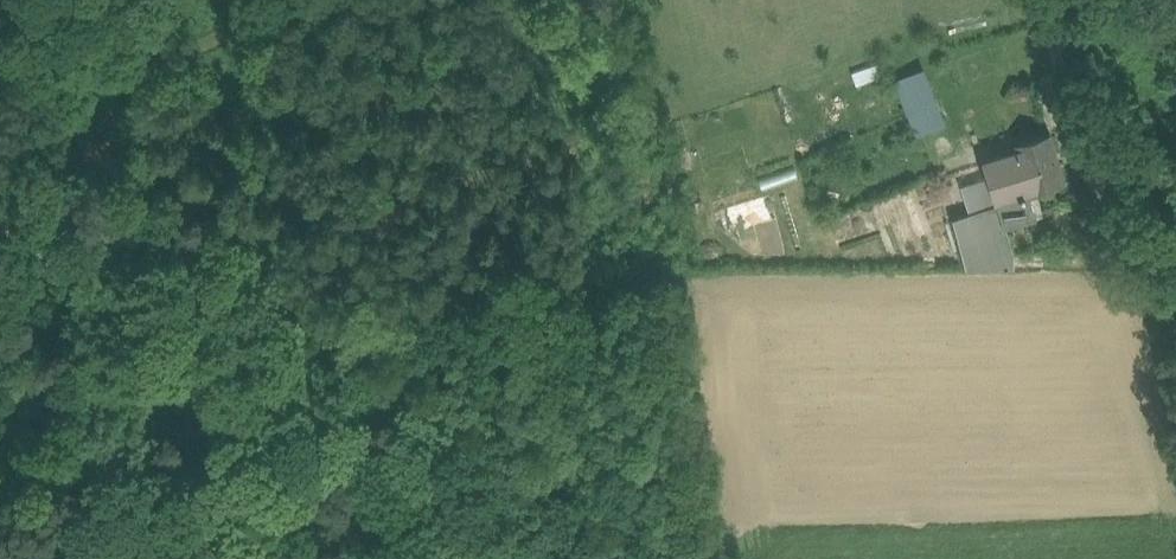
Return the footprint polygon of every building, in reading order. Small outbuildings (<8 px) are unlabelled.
[(900,73),(916,135),(944,127),(928,65),(900,73)] [(1049,145),(981,162),(985,179),(964,184),(972,216),(952,221),(967,280),(1016,268),(1007,232),(1043,224),(1035,195),(1060,189),(1049,145)] [(796,166),(764,179),(767,188),(799,175),(796,166)]
